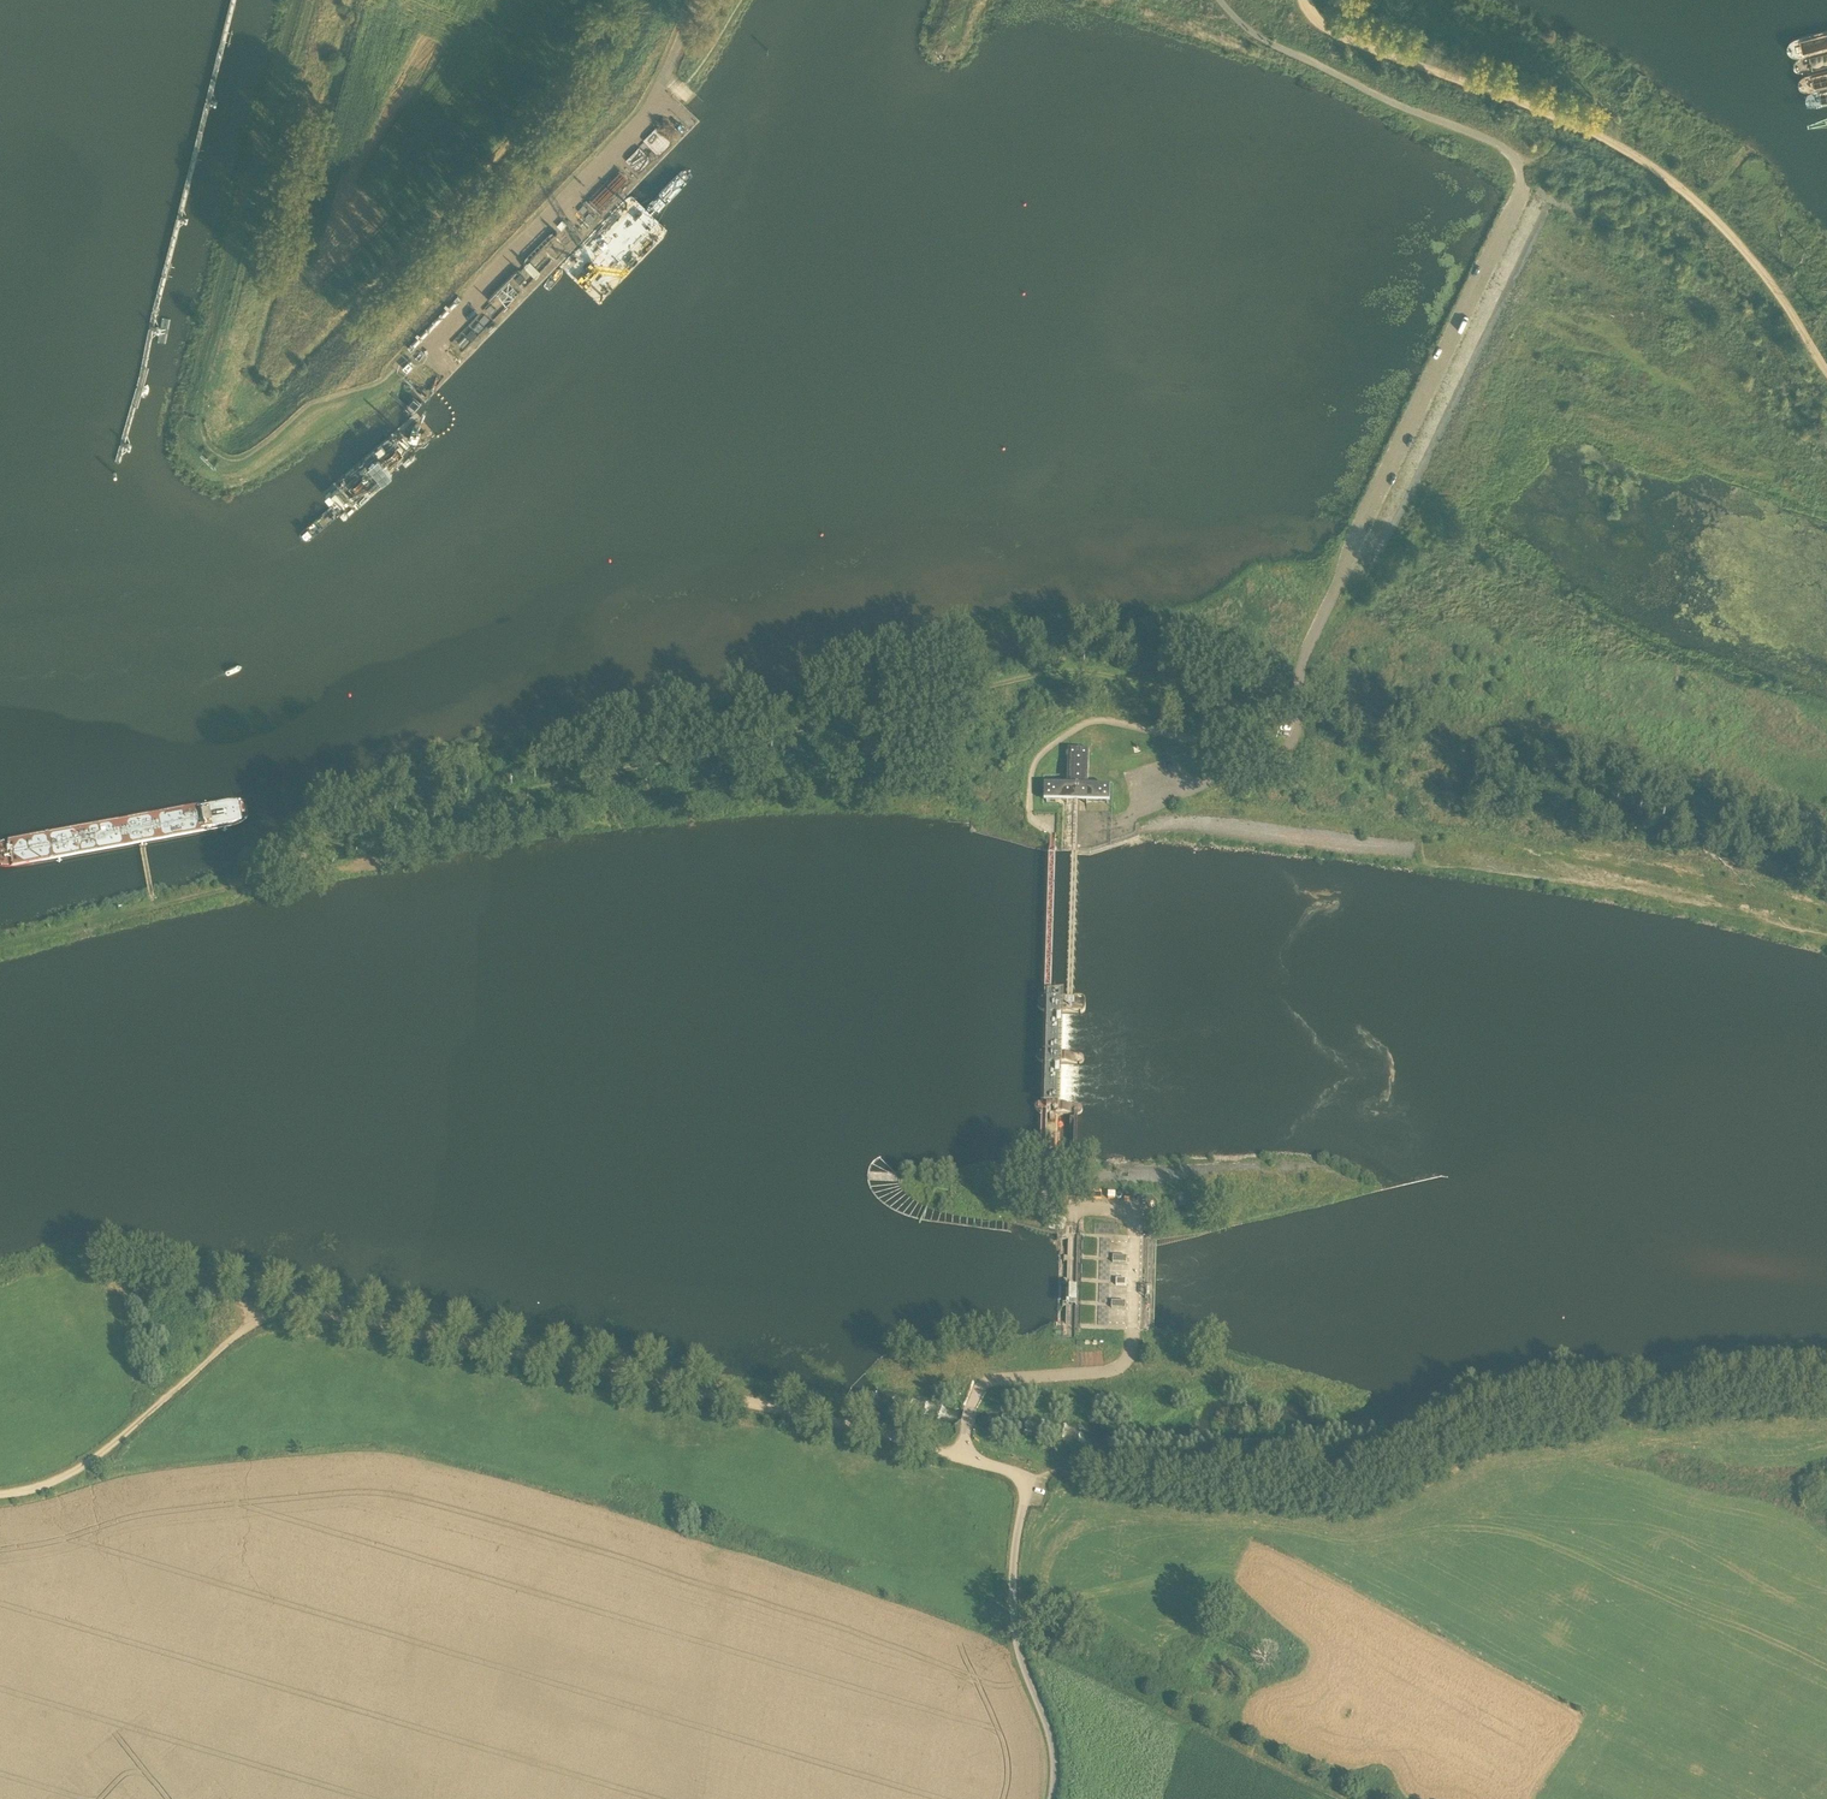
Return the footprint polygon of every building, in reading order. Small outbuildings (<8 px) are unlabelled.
[(651,159),(670,142),(655,126),(636,144),(651,159)] [(625,159),(637,172),(650,160),(638,147),(625,159)] [(424,382),(429,375),(421,369),(416,376),(424,382)] [(1045,803),(1079,804),(1110,805),(1111,789),(1090,789),(1091,787),(1088,787),(1089,750),(1068,749),(1066,788),(1046,787),(1045,803)] [(1327,770),(1341,772),(1342,765),(1327,763),(1327,770)] [(1280,776),(1301,775),(1301,767),(1280,769),(1280,776)] [(1325,786),(1328,772),(1320,771),(1317,785),(1325,786)] [(1117,1233),(1118,1223),(1094,1223),(1094,1233),(1117,1233)]
